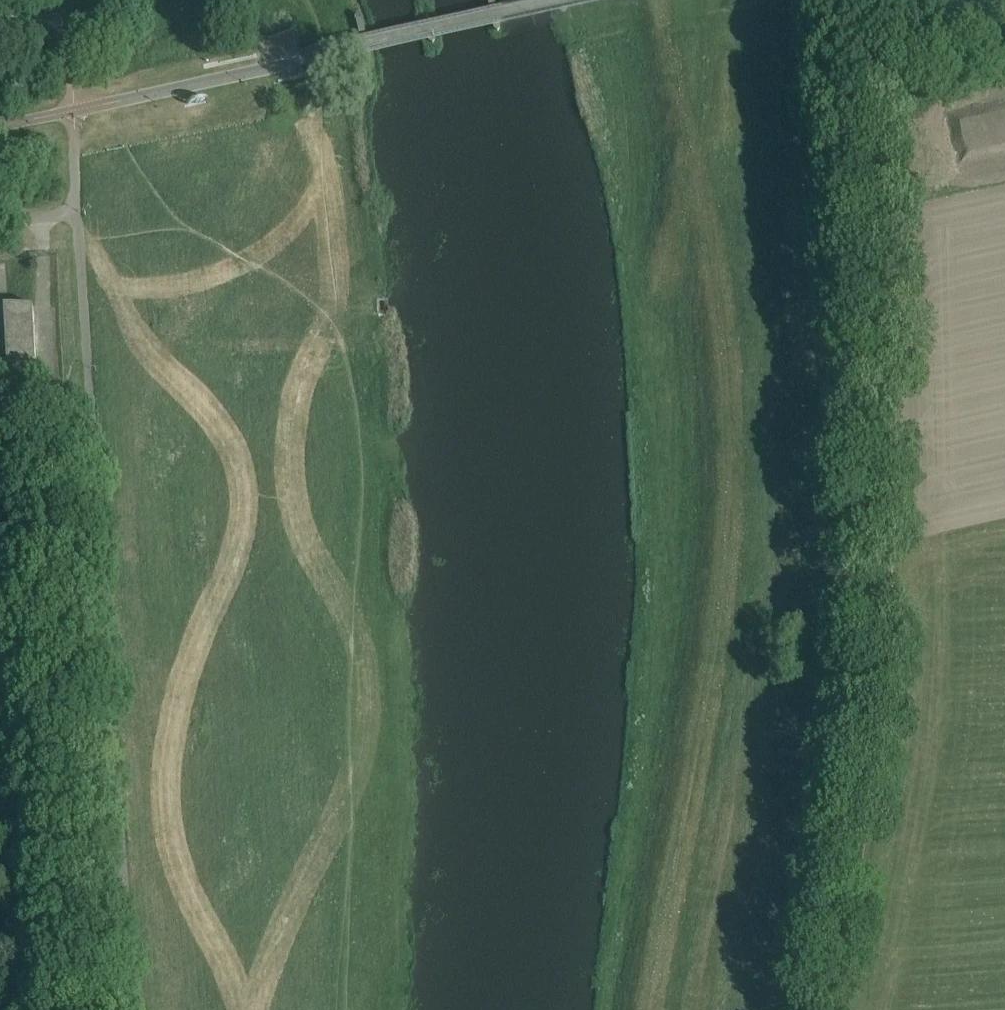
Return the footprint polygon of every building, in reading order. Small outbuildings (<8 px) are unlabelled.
[(501,26),(495,0),(488,0),(494,27),(494,28),(495,29),(496,30),(496,31),(497,32),(499,32),(499,31),(500,30),(500,29),(501,28),(501,27),(501,26)] [(566,12),(563,0),(556,0),(559,13),(559,14),(560,15),(561,16),(561,17),(563,18),(564,18),(564,17),(565,16),(566,15),(566,14),(566,13),(566,12)] [(371,56),(371,54),(363,20),(365,19),(364,18),(363,17),(362,16),(361,15),(360,14),(358,13),(357,14),(356,16),(356,17),(355,19),(355,20),(355,22),(357,21),(364,56),(365,57),(365,58),(366,59),(367,60),(368,60),(369,61),(370,60),(370,59),(371,58),(371,57),(371,56)] [(432,21),(428,19),(426,23),(430,41),(434,43),(436,39),(432,21)] [(293,34),(302,74),(303,75),(304,76),(305,76),(306,76),(307,76),(307,75),(308,74),(308,73),(299,32),(298,32),(298,31),(297,30),(295,30),(294,31),(294,32),(293,33),(293,34)] [(8,363),(18,362),(36,362),(33,305),(5,306),(8,363)]
